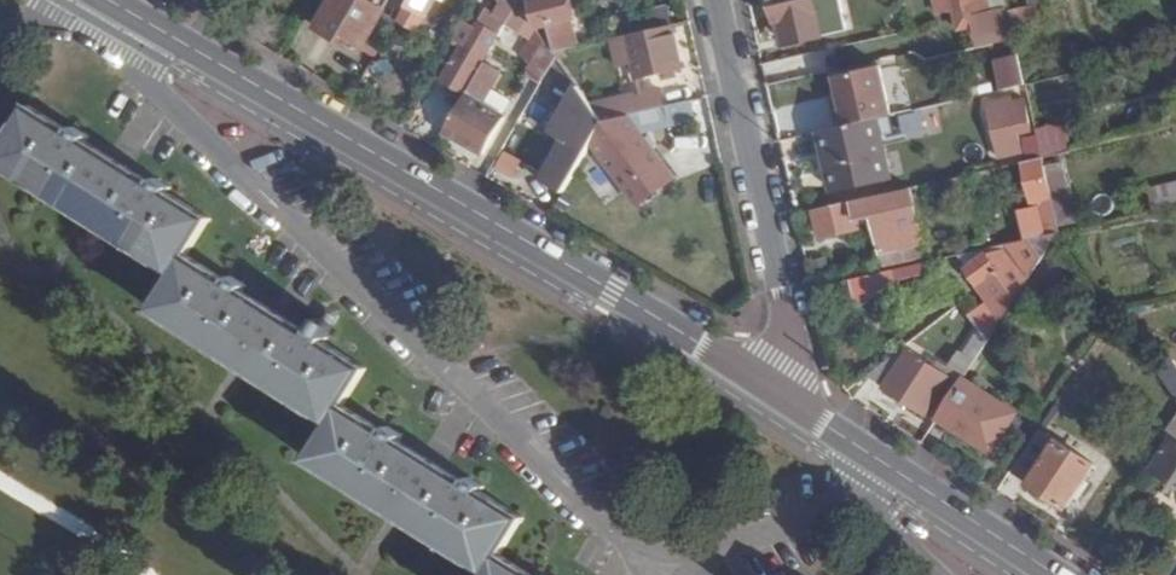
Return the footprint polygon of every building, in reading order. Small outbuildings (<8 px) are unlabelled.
[(318,29),(360,52),(384,11),(365,0),(334,0),(318,29)] [(399,19),(417,30),(424,19),(426,20),(437,0),(410,0),(399,19)] [(516,5),(515,0),(503,0),(508,20),(516,5)] [(534,24),(547,21),(549,30),(568,24),(566,18),(572,17),(569,0),(529,0),(534,24)] [(792,43),(825,36),(817,0),(775,0),(779,21),(787,20),(792,43)] [(957,31),(976,26),(973,6),(987,2),(986,0),(950,0),(957,31)] [(505,25),(529,39),(535,29),(516,5),(508,20),(506,23),(505,25)] [(484,62),(505,25),(506,23),(478,8),(459,41),(462,44),(442,80),(465,94),(484,62)] [(784,44),(792,43),(787,20),(779,21),(784,44)] [(681,69),(671,26),(613,39),(616,53),(621,52),(623,61),(631,61),(636,79),(681,69)] [(529,73),(542,82),(556,58),(552,52),(535,29),(529,39),(520,55),(533,64),(529,73)] [(1001,58),(1005,88),(1018,87),(1013,56),(1001,58)] [(991,89),(1002,89),(1003,58),(991,58),(991,89)] [(395,61),(378,67),(386,91),(403,86),(395,61)] [(465,94),(445,131),(484,154),(503,118),(480,104),(498,72),(484,62),(465,94)] [(604,121),(688,100),(684,84),(594,107),(604,121)] [(565,194),(579,168),(591,145),(604,121),(594,107),(579,87),(552,133),(565,141),(545,183),(565,194)] [(1010,96),(986,102),(999,157),(1019,152),(1015,135),(1032,131),(1026,100),(1011,102),(1010,96)] [(691,118),(688,100),(604,121),(591,145),(639,204),(673,176),(639,130),(691,118)] [(949,102),(924,107),(927,122),(951,116),(949,102)] [(0,153),(0,163),(176,270),(152,309),(332,420),(307,460),(487,570),(484,574),(532,574),(498,553),(521,515),(481,488),(483,485),(469,475),(465,480),(399,440),(403,434),(387,425),(383,430),(342,405),(365,365),(324,339),(326,334),(312,326),(310,331),(242,289),(244,284),(231,275),(227,281),(185,254),(208,216),(168,190),(172,186),(156,175),(152,181),(85,141),(89,134),(74,124),(69,130),(29,105),(0,153)] [(879,118),(828,130),(835,168),(832,169),(837,189),(892,176),(879,118)] [(516,179),(526,160),(507,151),(497,170),(516,179)] [(1020,209),(1027,239),(1032,237),(1061,232),(1060,225),(1046,167),(1043,157),(1029,160),(1039,205),(1020,209)] [(1046,167),(1060,225),(1075,222),(1061,164),(1046,167)] [(877,197),(817,210),(823,236),(861,228),(859,218),(877,214),(888,262),(934,253),(933,246),(926,247),(905,250),(897,214),(906,213),(905,209),(903,196),(877,201),(877,197)] [(905,250),(926,247),(918,207),(905,209),(906,213),(897,214),(905,250)] [(1043,257),(1032,237),(1027,239),(1011,243),(1012,247),(985,254),(966,268),(990,301),(970,315),(988,339),(1021,291),(1043,257)] [(1068,273),(1043,257),(1021,291),(1055,312),(1072,287),(1064,282),(1068,273)] [(896,271),(855,280),(858,299),(900,290),(896,271)] [(961,353),(975,361),(985,343),(972,335),(961,353)] [(894,356),(869,375),(923,410),(944,376),(906,351),(901,360),(894,356)] [(962,380),(938,416),(992,450),(997,442),(1013,413),(962,380)] [(1013,413),(997,442),(1005,447),(1021,418),(1013,413)] [(1165,435),(1173,441),(1175,438),(1175,417),(1165,435)] [(1039,429),(1013,469),(1032,482),(1031,483),(1067,506),(1093,464),(1039,429)] [(1175,438),(1173,441),(1154,468),(1175,482),(1175,438)] [(735,574),(767,574),(754,555),(731,570),(735,574)]
